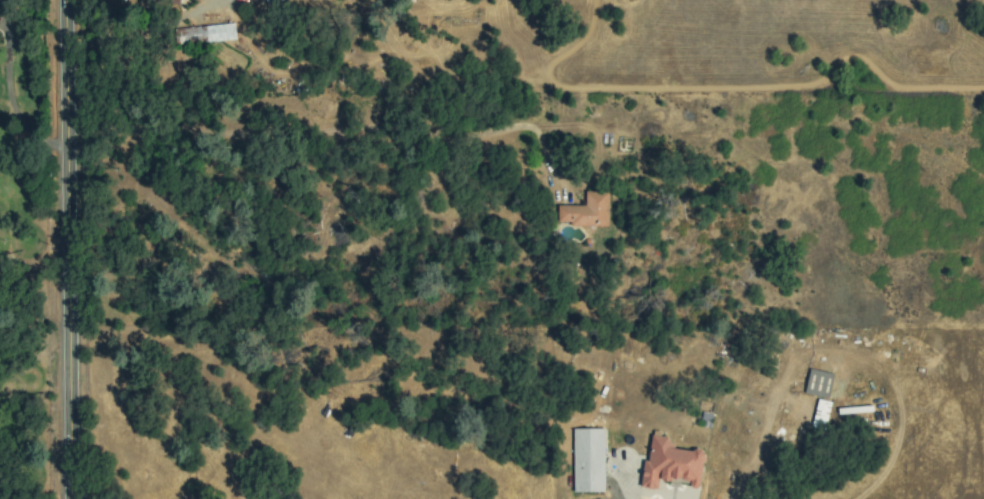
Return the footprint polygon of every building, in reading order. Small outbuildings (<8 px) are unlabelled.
[(175,27),(176,43),(235,40),(234,25),(175,27)] [(608,227),(609,192),(585,191),(585,206),(557,205),(557,222),(571,222),(571,226),(608,227)] [(833,373),(809,369),(804,394),(829,398),(833,373)] [(824,430),(831,402),(818,399),(811,426),(824,430)] [(573,492),(604,492),(604,429),(573,429),(573,492)] [(640,488),(657,489),(658,478),(689,481),(689,487),(700,488),(704,451),(670,448),(670,438),(660,437),(661,432),(651,431),(648,460),(643,460),(640,488)]
